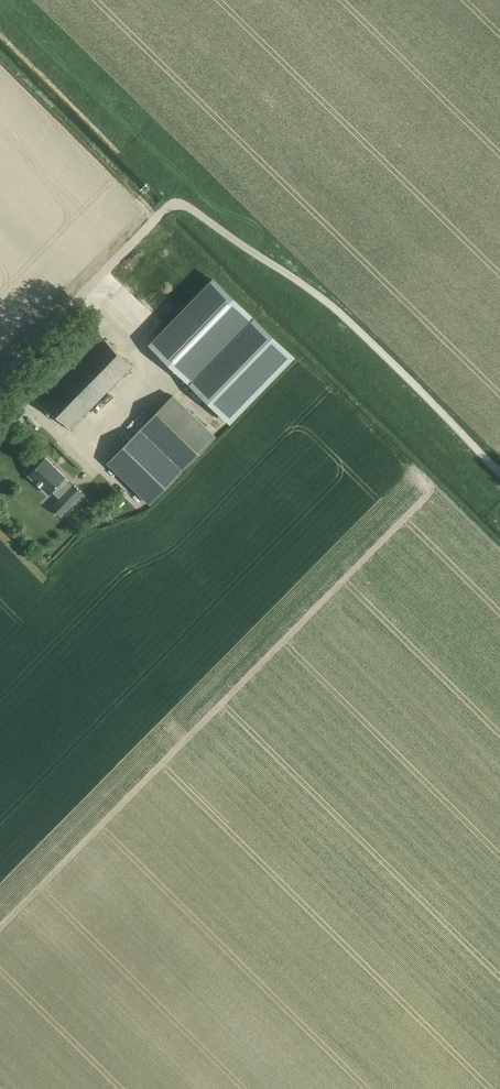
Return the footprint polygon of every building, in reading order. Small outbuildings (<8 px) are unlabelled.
[(148,195),(156,188),(152,184),(144,191),(148,195)] [(212,279),(150,343),(230,421),(292,357),(212,279)] [(72,430),(79,422),(132,366),(97,332),(46,385),(53,392),(43,403),(72,430)] [(172,395),(140,429),(107,463),(150,505),(216,437),(172,395)] [(10,432),(24,418),(15,410),(2,423),(10,432)] [(82,493),(53,466),(46,458),(29,475),(49,494),(51,492),(57,498),(63,492),(73,502),(82,493)]
